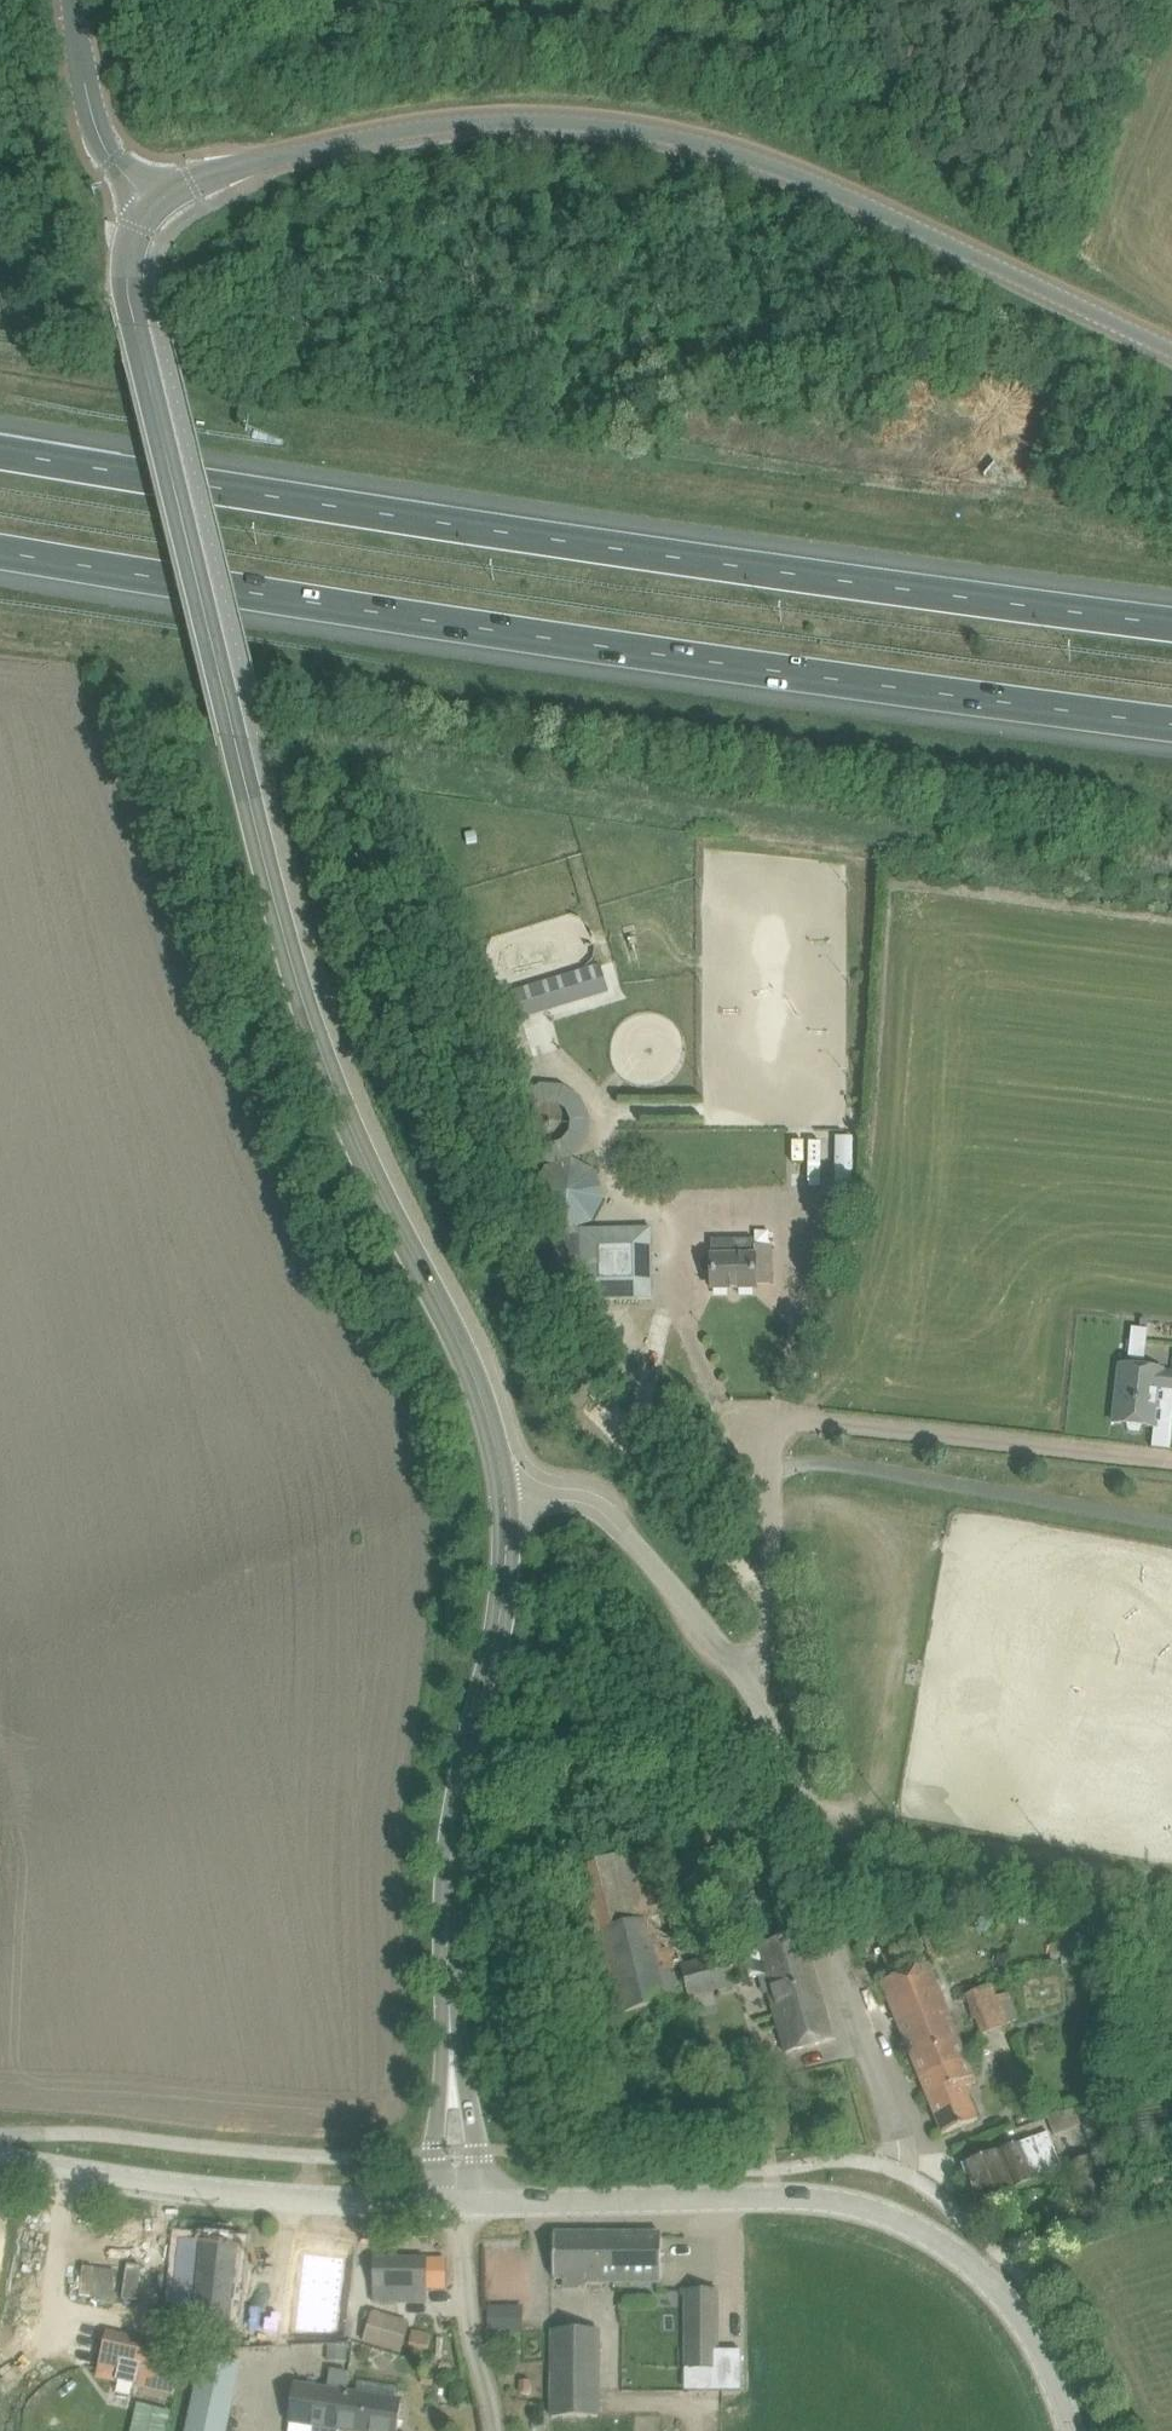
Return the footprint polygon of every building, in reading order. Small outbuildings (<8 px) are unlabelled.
[(580,1231),(548,1232),(557,1260),(581,1260),(582,1302),(652,1300),(650,1229),(580,1231)] [(754,1256),(754,1240),(711,1241),(711,1257),(706,1257),(702,1258),(701,1263),(701,1267),(703,1271),(707,1274),(711,1274),(712,1290),(756,1289),(755,1256),(754,1256)] [(1114,1423),(1128,1425),(1129,1430),(1140,1431),(1142,1426),(1156,1428),(1160,1390),(1171,1392),(1171,1374),(1162,1373),(1162,1371),(1121,1366),(1114,1423)] [(566,1872),(587,1950),(671,1929),(650,1849),(566,1872)] [(794,1879),(771,1886),(751,1892),(758,1919),(802,1907),(794,1879)] [(876,1919),(867,1921),(870,1934),(879,1933),(876,1919)] [(671,1929),(587,1950),(605,2021),(689,1999),(681,1966),(671,1929)] [(769,1994),(779,2030),(785,2054),(833,2041),(803,1935),(742,1952),(749,1977),(766,1973),(772,1993),(769,1994)] [(732,1953),(681,1966),(689,1999),(740,1986),(732,1953)] [(893,1979),(882,1983),(926,2094),(948,2084),(942,2070),(956,2064),(955,2063),(963,2059),(926,1966),(920,1968),(904,1974),(893,1979)] [(966,1996),(977,2024),(982,2035),(1020,2020),(1009,1992),(997,1997),(992,1985),(966,1996)] [(948,2084),(926,2094),(942,2135),(964,2126),(976,2121),(963,2087),(973,2083),(963,2059),(955,2063),(956,2064),(942,2070),(948,2084)] [(1047,2119),(1053,2136),(1081,2126),(1074,2108),(1047,2119)] [(969,2182),(971,2187),(1042,2160),(1034,2138),(963,2166),(969,2182)] [(1042,2160),(971,2187),(979,2209),(997,2202),(1003,2216),(1004,2215),(1003,2213),(1018,2207),(1014,2196),(1016,2195),(1014,2190),(1048,2176),(1042,2160)] [(553,2234),(553,2279),(563,2279),(563,2290),(580,2290),(580,2286),(601,2286),(601,2283),(661,2283),(661,2234),(553,2234)] [(180,2241),(174,2304),(196,2306),(194,2326),(233,2330),(236,2302),(234,2302),(234,2303),(231,2303),(232,2288),(237,2288),(241,2246),(197,2242),(197,2244),(201,2244),(200,2253),(180,2251),(181,2242),(185,2242),(185,2241),(180,2241)] [(305,2253),(297,2326),(333,2330),(341,2258),(305,2253)] [(373,2259),(373,2288),(445,2288),(445,2259),(373,2259)] [(716,2291),(686,2291),(686,2352),(686,2369),(701,2369),(701,2391),(724,2391),(741,2391),(741,2351),(716,2351),(716,2291)] [(372,2314),(364,2342),(401,2353),(409,2325),(372,2314)] [(549,2330),(550,2419),(599,2418),(599,2330),(549,2330)] [(411,2332),(409,2347),(428,2350),(431,2336),(411,2332)] [(107,2334),(98,2377),(174,2394),(182,2359),(168,2348),(107,2334)] [(186,2430),(227,2430),(242,2363),(203,2354),(186,2430)] [(342,2430),(348,2393),(350,2378),(330,2375),(328,2391),(294,2386),(288,2430),(313,2430),(314,2426),(342,2430)] [(342,2430),(344,2430),(396,2430),(401,2401),(398,2401),(400,2392),(359,2385),(358,2395),(348,2393),(342,2430)]
